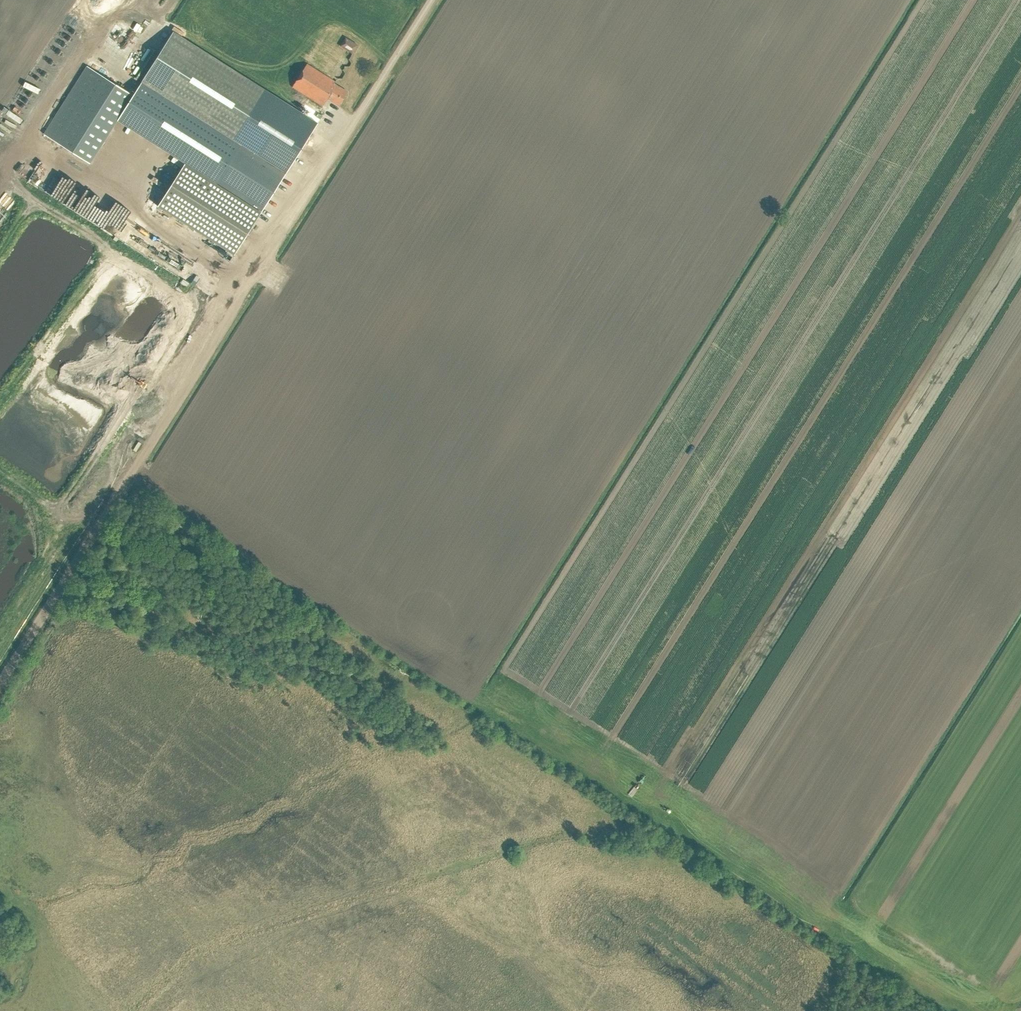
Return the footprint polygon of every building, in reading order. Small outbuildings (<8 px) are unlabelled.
[(284,174),(286,171),(287,170),(289,166),(312,131),(315,126),(317,123),(266,91),(173,31),(141,82),(234,141),(240,145),(284,174)] [(345,37),(340,45),(353,53),(358,45),(345,37)] [(328,40),(323,49),(335,56),(340,47),(328,40)] [(338,105),(346,92),(334,84),(335,82),(306,64),(292,86),(323,106),(327,98),(338,105)] [(87,66),(43,134),(89,164),(117,121),(118,120),(133,95),(87,66)] [(167,121),(162,130),(173,136),(178,127),(167,121)] [(284,174),(240,145),(216,182),(261,211),(285,174),(284,174)] [(234,255),(261,212),(185,164),(158,206),(234,255)] [(8,411),(20,417),(26,405),(20,402),(15,399),(8,411)] [(124,416),(122,420),(129,425),(132,422),(124,416)] [(108,446),(104,450),(111,460),(115,457),(108,446)]
